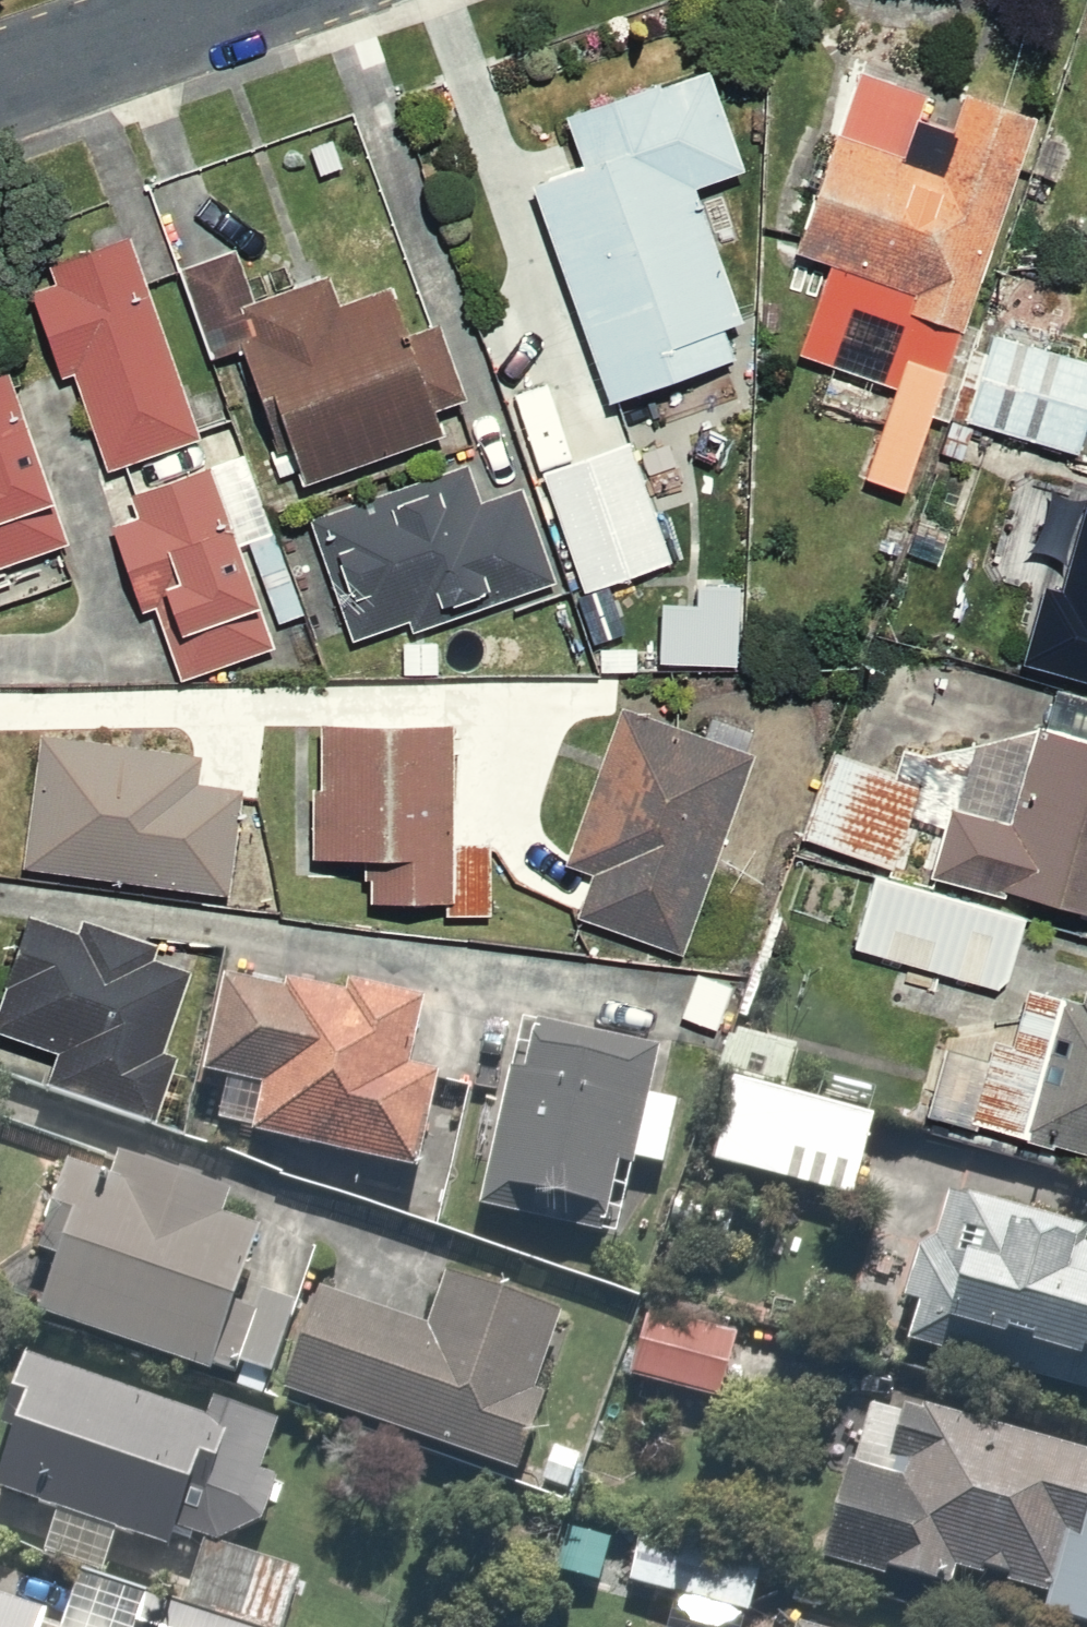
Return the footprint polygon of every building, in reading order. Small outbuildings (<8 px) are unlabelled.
[(948,90),(834,58),(784,235),(844,253),(817,349),(875,365),(841,483),(915,504),(968,318),(1034,87),(956,65),(948,90)] [(592,173),(539,192),(618,407),(737,363),(726,333),(747,326),(696,191),(744,173),(707,74),(574,123),(592,173)] [(62,382),(77,377),(109,471),(200,440),(131,238),(50,266),(57,286),(32,294),(62,382)] [(237,250),(177,272),(211,362),(241,351),(279,453),(291,449),(305,485),(442,435),(434,414),(469,401),(442,325),(411,336),(393,285),(345,302),(334,271),(255,300),(237,250)] [(969,422),(1079,455),(1086,429),(1086,362),(995,334),(969,422)] [(8,365),(0,368),(0,571),(72,546),(8,365)] [(672,563),(631,447),(543,478),(584,594),(672,563)] [(561,584),(526,487),(484,502),(470,464),(310,520),(353,641),(410,621),(415,636),(561,584)] [(276,651),(210,466),(129,495),(138,519),(114,527),(144,612),(157,607),(184,684),(276,651)] [(1024,667),(1086,684),(1086,514),(1065,593),(1046,587),(1024,667)] [(664,605),(660,663),(735,668),(741,589),(699,586),(697,608),(664,605)] [(1006,890),(1086,914),(1086,698),(1057,689),(1046,729),(927,757),(904,750),(896,774),(925,784),(914,815),(949,826),(934,877),(1003,898),(1006,890)] [(754,750),(608,698),(547,868),(571,876),(557,917),(679,960),(754,750)] [(446,708),(303,707),(303,842),(355,842),(355,905),(482,906),(482,839),(446,839),(446,708)] [(243,762),(37,732),(18,858),(224,888),(243,762)] [(836,753),(806,840),(895,871),(914,815),(925,784),(896,774),(836,753)] [(856,952),(997,992),(1009,983),(1027,920),(877,877),(856,952)] [(0,968),(0,1066),(152,1116),(171,1060),(151,1054),(183,955),(22,901),(0,968)] [(441,994),(215,955),(198,1051),(250,1059),(238,1129),(413,1159),(441,994)] [(746,982),(686,961),(668,1012),(728,1033),(746,982)] [(969,1125),(1086,1158),(1086,1000),(1085,1007),(1028,992),(1013,1046),(992,1040),(969,1125)] [(657,1036),(506,1007),(470,1198),(607,1224),(620,1157),(668,1166),(682,1093),(648,1086),(657,1036)] [(713,1163),(854,1189),(871,1100),(730,1073),(713,1163)] [(50,1243),(31,1303),(227,1363),(280,1187),(55,1118),(20,1234),(50,1243)] [(903,1259),(885,1331),(1086,1380),(1086,1234),(1086,1231),(1086,1212),(1036,1200),(1044,1169),(962,1149),(955,1180),(924,1173),(903,1259)] [(299,1274),(262,1376),(509,1466),(568,1305),(426,1253),(404,1312),(299,1274)] [(739,1317),(636,1293),(620,1364),(722,1388),(739,1317)] [(0,1478),(0,1481),(63,1503),(48,1546),(101,1565),(115,1526),(167,1544),(172,1531),(190,1537),(193,1529),(203,1532),(215,1537),(261,1516),(275,1475),(256,1468),(274,1418),(215,1397),(209,1415),(27,1350),(2,1418),(19,1424),(0,1478)] [(860,1386),(815,1556),(1083,1626),(1086,1626),(1086,1446),(860,1386)] [(634,1514),(619,1572),(749,1607),(764,1548),(634,1514)] [(203,1532),(181,1597),(271,1626),(281,1626),(302,1566),(215,1537),(203,1532)] [(46,1607),(0,1592),(0,1626),(40,1626),(46,1607)] [(146,1592),(135,1626),(254,1626),(146,1592)] [(802,1600),(794,1626),(900,1626),(802,1600)]
